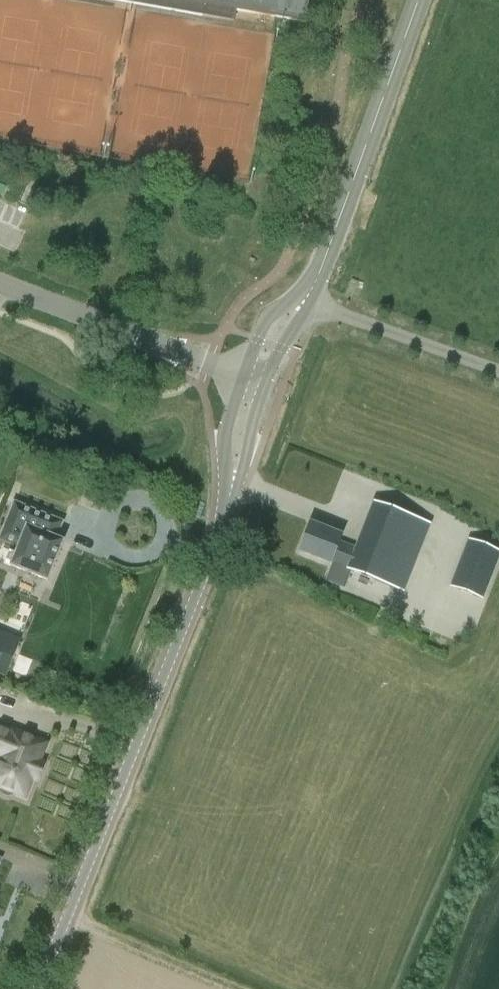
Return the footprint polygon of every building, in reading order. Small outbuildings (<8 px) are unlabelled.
[(234,21),(236,10),(306,22),(310,0),(115,0),(234,21)] [(332,564),(326,581),(345,588),(352,572),(390,586),(416,518),(373,501),(356,548),(339,541),(341,536),(311,524),(300,551),(332,564)] [(19,548),(12,566),(49,580),(64,542),(57,539),(63,522),(15,502),(0,540),(19,548)] [(469,540),(451,587),(482,599),(498,557),(498,552),(469,540)] [(7,675),(17,650),(0,643),(0,672),(7,675)] [(18,793),(25,796),(32,777),(34,778),(41,762),(39,761),(46,743),(11,729),(10,731),(0,728),(0,759),(3,760),(0,767),(0,791),(2,794),(5,795),(9,796),(13,796),(18,793)]
